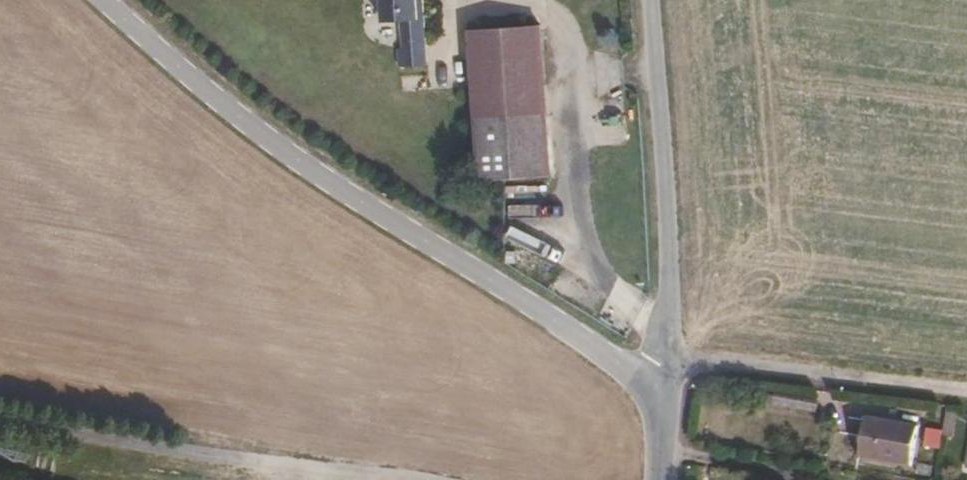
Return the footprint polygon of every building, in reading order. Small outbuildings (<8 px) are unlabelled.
[(419,0),(381,0),(383,25),(399,25),(400,49),(396,49),(398,68),(428,66),(424,1),(419,1),(419,0)] [(555,178),(543,28),(471,33),(480,182),(555,178)] [(921,468),(929,429),(878,419),(871,459),(921,468)]
